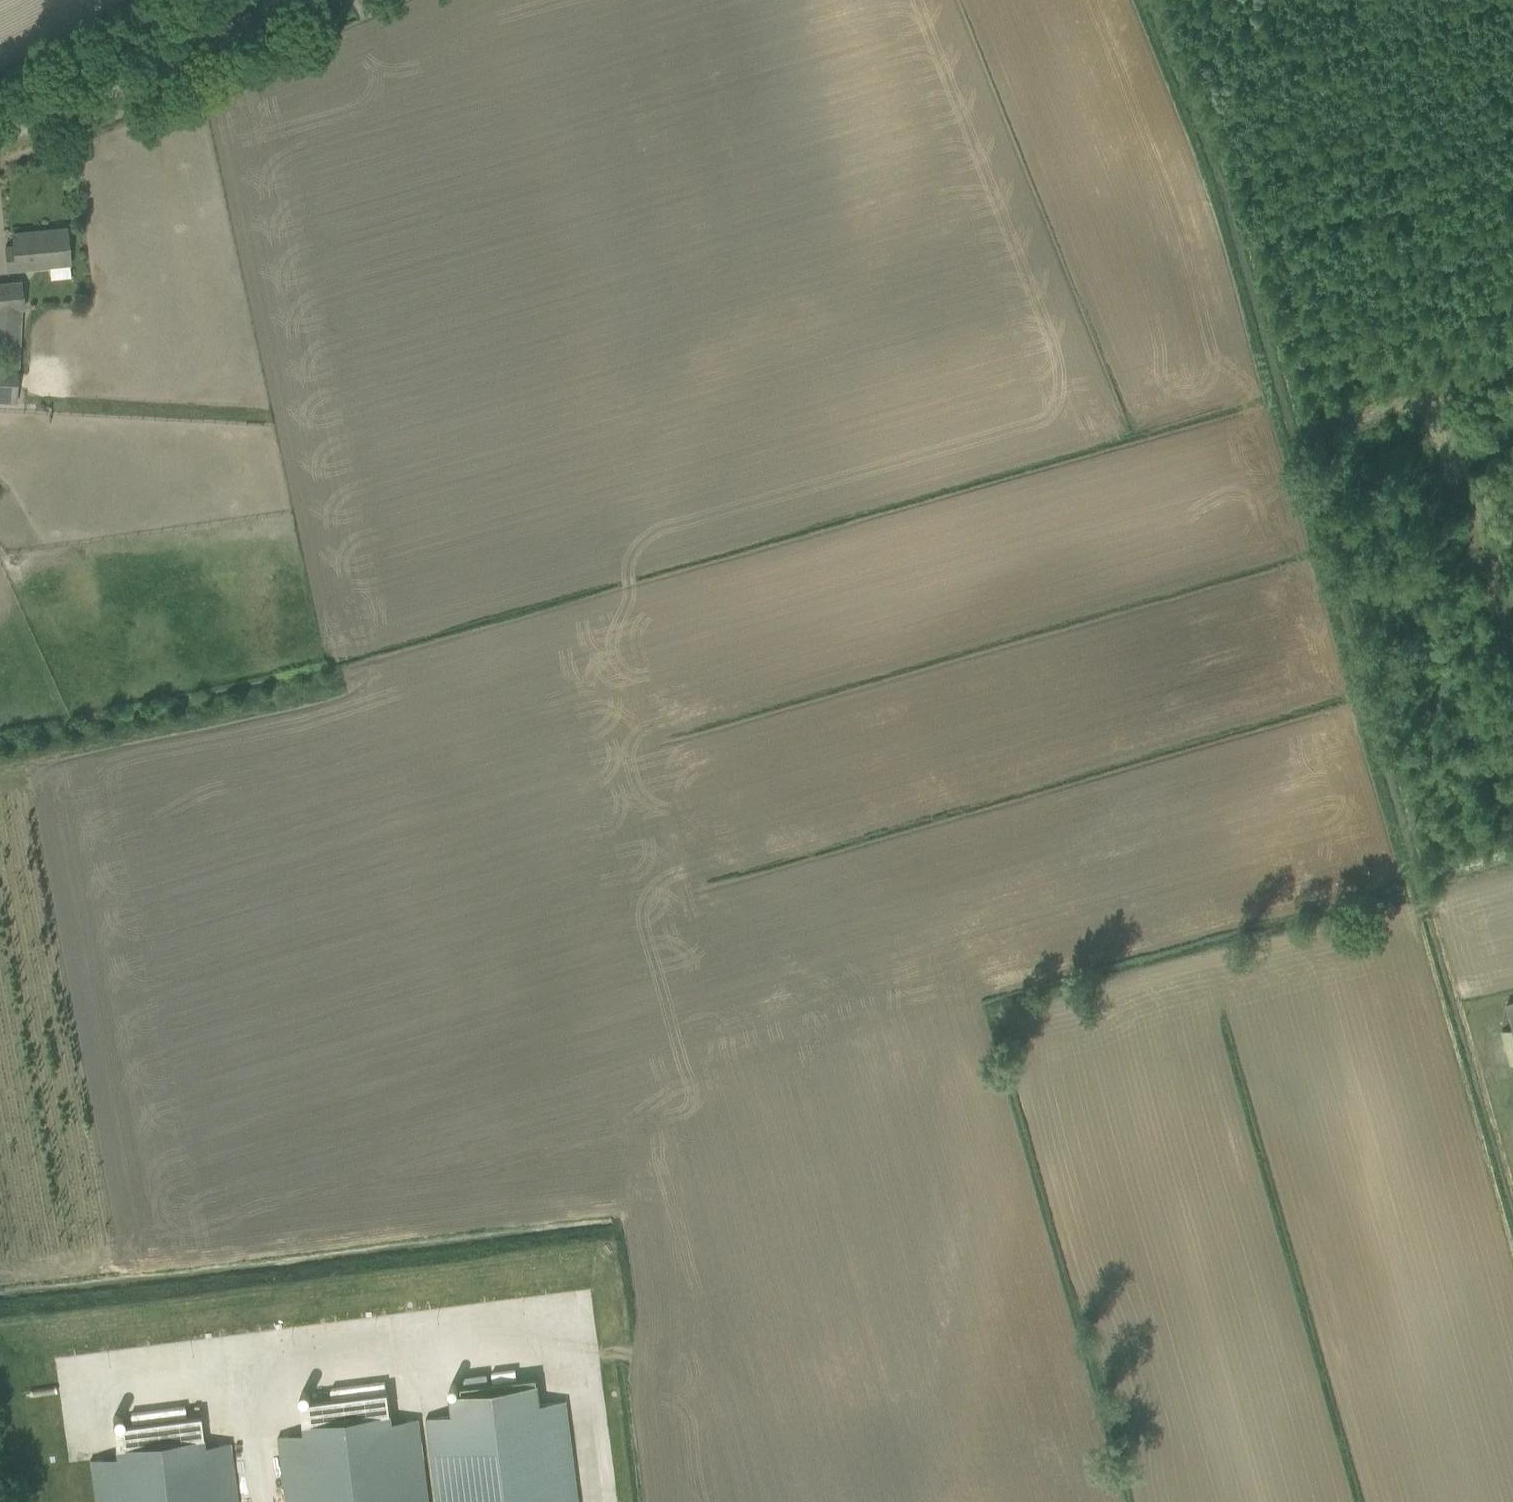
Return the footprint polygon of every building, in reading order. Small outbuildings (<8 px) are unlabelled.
[(5,247),(8,272),(70,265),(66,229),(12,234),(14,247),(5,247)] [(15,361),(18,324),(21,310),(24,310),(22,281),(0,283),(0,360),(15,361)] [(0,360),(0,403),(10,404),(12,377),(14,378),(15,361),(0,360)] [(434,1501),(578,1501),(565,1400),(540,1403),(538,1383),(448,1395),(451,1415),(423,1418),(434,1501)] [(278,1436),(286,1501),(429,1501),(418,1418),(392,1421),(388,1391),(301,1402),(305,1433),(278,1436)] [(90,1460),(95,1501),(238,1501),(230,1442),(204,1445),(200,1414),(112,1426),(116,1457),(90,1460)]
